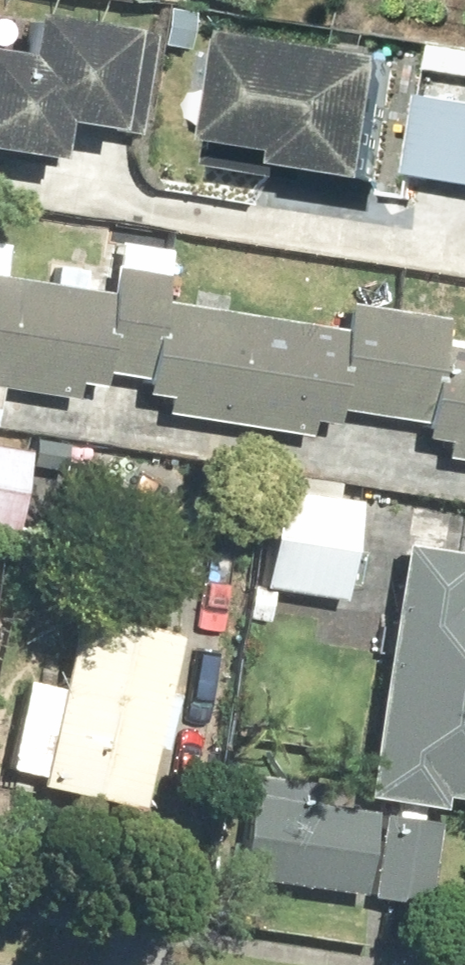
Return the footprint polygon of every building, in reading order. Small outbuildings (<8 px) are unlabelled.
[(47,165),(52,128),(134,139),(148,39),(21,20),(16,58),(0,55),(0,159),(47,165)] [(396,69),(233,44),(216,155),(286,166),(284,179),(377,193),(396,69)] [(431,75),(464,80),(464,56),(434,52),(431,75)] [(423,104),(411,182),(464,191),(464,110),(423,104)] [(72,404),(74,388),(98,392),(100,377),(141,384),(139,398),(163,402),(160,417),(305,440),(307,426),(332,429),(335,414),(421,427),(419,443),(442,447),(439,462),(464,466),(464,354),(439,350),(443,322),(345,307),(341,333),(161,304),(169,254),(116,246),(111,277),(53,268),(50,287),(0,279),(0,393),(72,404)] [(11,537),(23,457),(0,453),(0,535),(11,537)] [(341,605),(356,505),(333,501),(336,486),(264,476),(262,492),(275,494),(261,593),(341,605)] [(398,547),(359,801),(435,813),(437,802),(464,806),(464,557),(398,547)] [(175,640),(72,616),(55,691),(19,683),(0,765),(0,773),(35,781),(32,791),(136,815),(175,640)] [(249,777),(233,880),(359,899),(372,816),(313,807),(316,787),(249,777)] [(436,827),(380,818),(367,901),(424,910),(436,827)]
